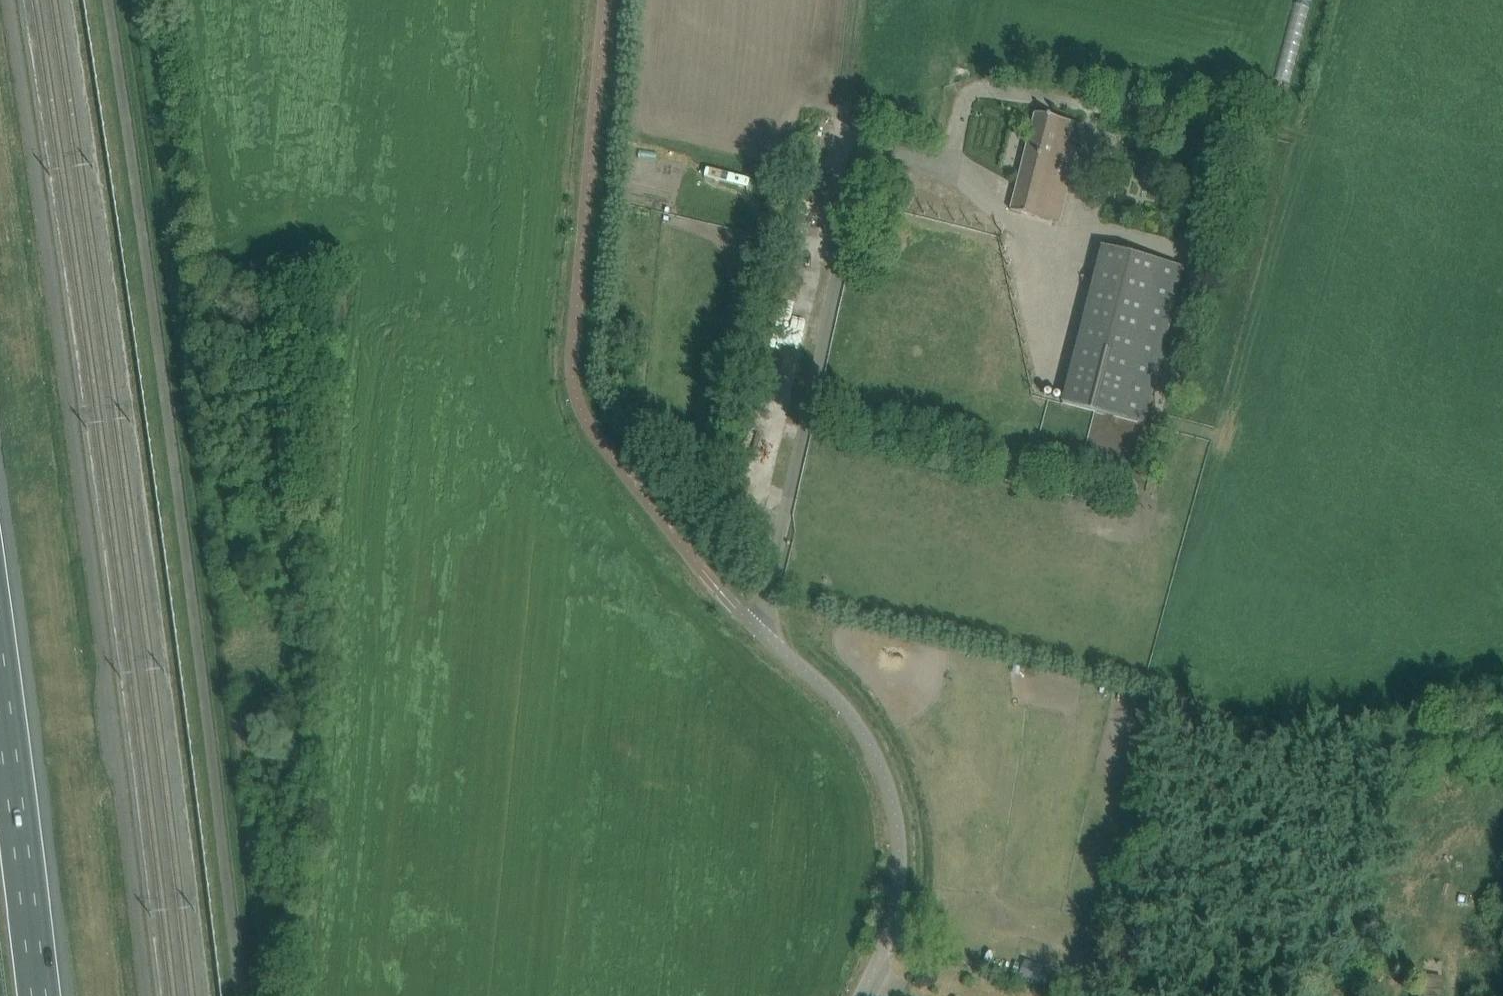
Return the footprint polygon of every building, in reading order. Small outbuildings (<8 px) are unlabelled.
[(1011,211),(1059,223),(1077,147),(1066,144),(1072,122),(1036,113),(1011,211)] [(1144,424),(1184,267),(1103,247),(1063,403),(1144,424)]
